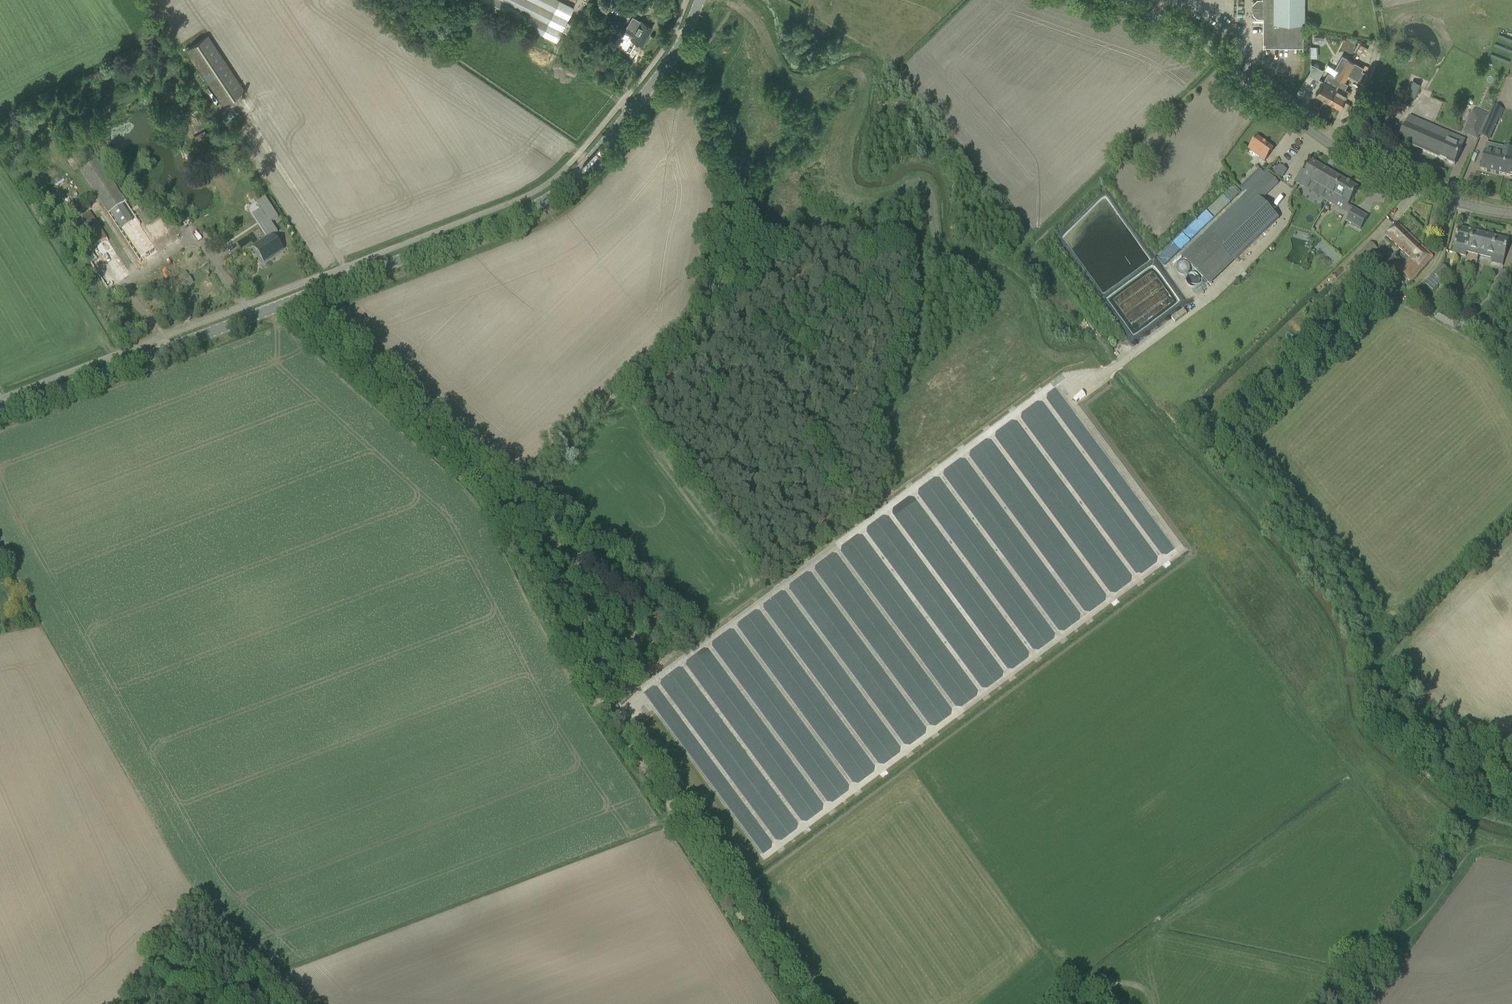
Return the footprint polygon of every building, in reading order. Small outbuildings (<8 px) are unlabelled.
[(556,41),(574,7),(560,0),(473,0),(556,41)] [(1304,47),(1304,0),(1258,0),(1253,4),(1253,12),(1258,17),(1264,17),(1264,46),(1304,47)] [(630,38),(642,45),(652,27),(641,20),(640,21),(632,17),(627,27),(626,26),(622,32),(631,37),(630,38)] [(226,102),(244,90),(208,35),(188,49),(224,105),(226,103),(226,102)] [(1316,95),(1329,102),(1336,89),(1338,85),(1352,60),(1343,55),(1335,68),(1338,70),(1334,76),(1328,73),(1316,95)] [(1336,89),(1329,102),(1340,109),(1350,92),(1344,89),(1347,84),(1345,82),(1349,75),(1362,83),(1367,73),(1362,70),(1364,67),(1352,60),(1338,85),(1336,89)] [(1310,63),(1305,73),(1317,78),(1322,68),(1310,63)] [(1412,74),(1403,94),(1415,99),(1424,79),(1412,74)] [(1474,109),(1469,122),(1482,127),(1488,115),(1474,109)] [(1492,109),(1483,129),(1492,132),(1496,121),(1498,122),(1501,113),(1492,109)] [(1398,142),(1454,166),(1464,142),(1408,118),(1398,142)] [(1255,155),(1264,162),(1273,151),(1257,139),(1250,148),(1257,152),(1255,155)] [(1481,170),(1503,175),(1509,150),(1502,148),(1501,156),(1484,152),(1481,170)] [(1503,175),(1511,177),(1511,150),(1509,150),(1503,175)] [(80,172),(109,215),(125,203),(98,160),(80,172)] [(1333,195),(1342,179),(1312,162),(1305,173),(1302,171),(1295,182),(1305,188),(1309,182),(1332,195),(1333,195)] [(1278,164),(1271,172),(1279,179),(1286,171),(1278,164)] [(1245,183),(1249,188),(1264,175),(1259,170),(1245,183)] [(1353,197),(1358,189),(1342,179),(1333,195),(1332,195),(1327,203),(1335,207),(1337,202),(1347,208),(1353,197)] [(253,190),(249,194),(252,199),(257,196),(253,190)] [(1188,262),(1210,285),(1278,219),(1257,196),(1188,262)] [(265,200),(257,205),(256,203),(256,204),(266,220),(260,224),(268,238),(253,248),(262,261),(270,256),(269,255),(271,254),(273,256),(281,250),(272,236),(277,233),(270,223),(278,218),(264,198),(265,200)] [(1346,222),(1360,230),(1368,218),(1353,209),(1346,222)] [(130,274),(89,213),(71,224),(95,260),(90,264),(107,289),(130,274)] [(119,250),(140,283),(182,255),(160,223),(119,250)] [(1386,236),(1411,258),(1422,247),(1397,224),(1386,236)] [(1467,248),(1479,251),(1483,235),(1458,228),(1452,253),(1465,256),(1467,248)] [(230,239),(235,249),(255,240),(251,230),(230,239)] [(1483,235),(1479,251),(1493,255),(1491,262),(1503,265),(1506,251),(1509,241),(1483,235)] [(1411,258),(1398,271),(1410,282),(1433,258),(1422,247),(1411,258)] [(1371,275),(1379,283),(1400,263),(1392,254),(1371,275)] [(1361,266),(1353,259),(1345,267),(1354,275),(1361,266)] [(1442,265),(1432,274),(1438,279),(1447,270),(1442,265)] [(1494,291),(1502,294),(1510,273),(1502,270),(1494,291)] [(170,282),(178,294),(194,284),(185,272),(170,282)] [(1434,318),(1444,324),(1449,316),(1439,311),(1434,318)] [(1449,316),(1444,324),(1455,330),(1459,321),(1449,316)]
